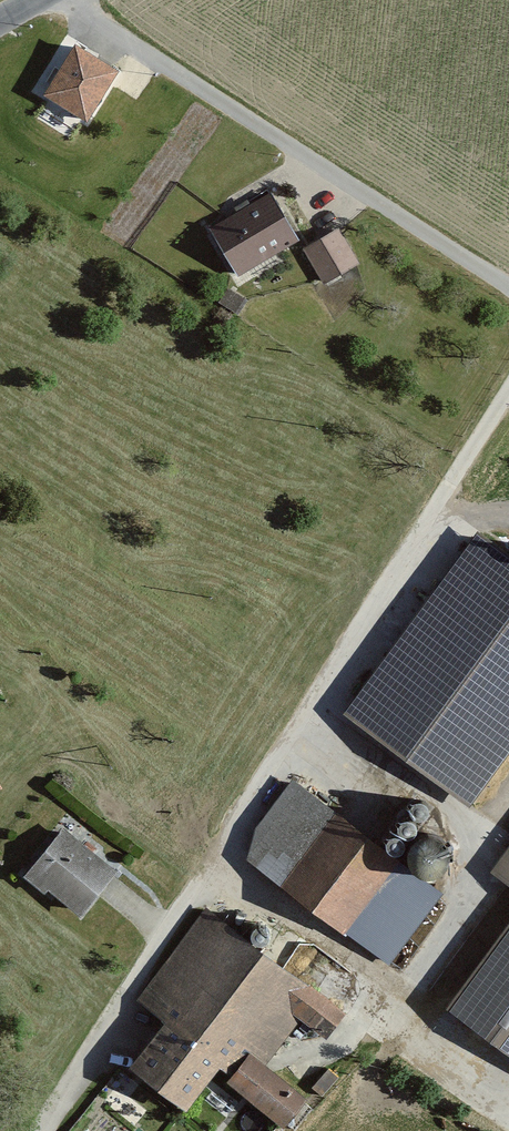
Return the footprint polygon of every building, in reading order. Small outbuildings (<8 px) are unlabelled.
[(85,118),(114,72),(76,49),(48,94),(85,118)] [(297,239),(271,195),(220,225),(245,269),(297,239)] [(325,282),(357,263),(337,231),(306,249),(325,282)] [(228,289),(220,302),(239,313),(247,301),(228,289)] [(495,546),(362,725),(452,791),(508,713),(508,556),(495,546)] [(439,893),(293,783),(264,822),(272,829),(251,857),(388,960),(439,893)] [(401,832),(404,835),(407,837),(411,838),(415,837),(419,835),(421,831),(422,827),(421,823),(419,820),(415,817),(411,817),(407,817),(403,820),(401,823),(400,827),(401,832)] [(112,873),(62,832),(31,870),(81,910),(112,873)] [(388,849),(390,852),(394,855),(398,855),(402,854),(405,852),(408,849),(408,844),(408,840),(405,837),(402,835),(398,834),(393,835),(390,837),(388,841),(387,845),(388,849)] [(413,865),(417,872),(424,876),(432,878),(440,876),(446,872),(450,865),(452,857),(450,849),(446,843),(439,839),(431,837),(423,839),(417,843),(413,850),(411,858),(413,865)] [(498,871),(508,879),(508,855),(498,871)] [(217,1055),(238,1071),(232,1079),(296,1129),(312,1107),(259,1066),(282,1038),(272,1030),(290,1006),(325,1032),(340,1013),(207,910),(140,996),(170,1019),(166,1023),(171,1027),(139,1069),(181,1102),(217,1055)] [(252,938),(255,942),(259,944),(263,945),(268,944),(272,942),(274,938),(275,933),(274,929),(271,925),(268,922),(263,921),(259,922),(255,925),(252,929),(251,933),(252,938)] [(451,1008),(508,1051),(508,930),(451,1008)] [(293,957),(295,961),(299,963),(303,964),(307,963),(311,961),(313,957),(314,953),(313,949),(310,945),(307,943),(303,942),(298,943),(295,945),(292,949),(292,953),(293,957)]
